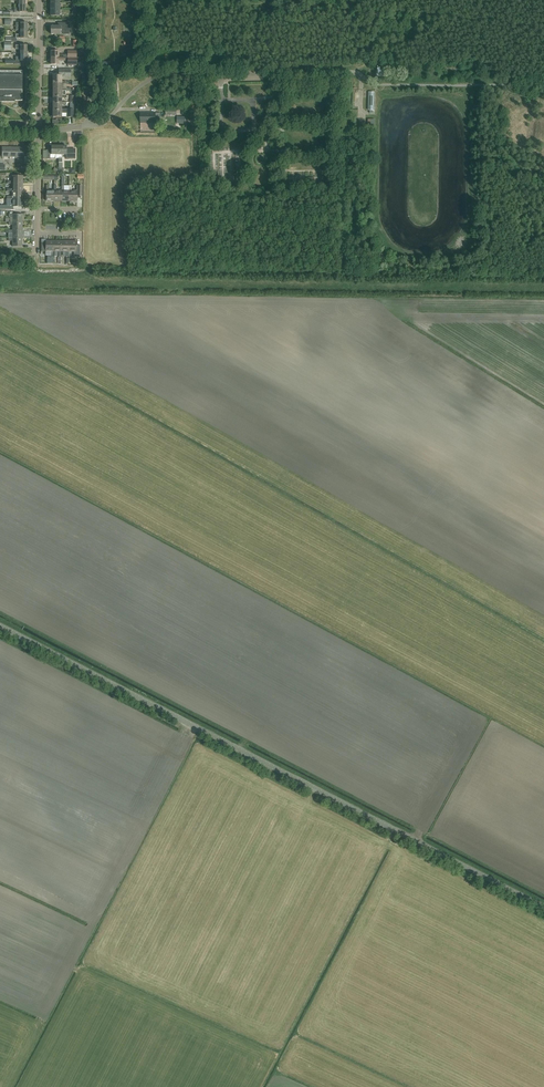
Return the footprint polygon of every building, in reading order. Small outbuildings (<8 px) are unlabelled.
[(26,4),(19,4),(19,8),(14,8),(14,12),(19,12),(26,12),(26,4)] [(65,23),(58,23),(58,26),(51,26),(51,34),(60,34),(69,34),(69,31),(69,23),(65,23)] [(20,49),(20,53),(27,53),(27,45),(20,45),(16,45),(16,49),(20,49)] [(27,53),(20,53),(20,57),(16,57),(16,61),(14,61),(14,59),(5,59),(5,64),(14,64),(20,64),(20,61),(27,61),(27,53)] [(0,71),(0,102),(15,102),(15,101),(22,101),(22,71),(0,71)] [(69,109),(61,109),(61,110),(52,110),(52,117),(61,117),(61,113),(69,113),(69,109)] [(156,113),(141,113),(141,123),(156,123),(156,113)] [(59,158),(59,146),(51,146),(51,150),(47,150),(47,159),(50,159),(50,154),(55,154),(55,158),(59,158)] [(59,158),(59,162),(62,162),(62,159),(62,155),(66,155),(66,159),(75,159),(75,149),(66,149),(66,146),(59,146),(59,158)] [(69,185),(69,190),(69,201),(77,201),(77,195),(82,195),(82,185),(77,185),(77,190),(71,190),(71,185),(69,185)] [(13,217),(13,222),(22,222),(22,214),(13,214),(9,214),(9,217),(13,217)] [(22,230),(22,222),(13,222),(8,222),(8,225),(13,225),(12,230),(22,230)] [(12,238),(22,238),(22,230),(12,230),(8,230),(8,233),(12,233),(12,238)] [(12,238),(8,238),(8,241),(12,241),(12,246),(22,246),(22,238),(12,238)] [(53,263),(53,251),(53,241),(46,241),(46,243),(42,243),(42,251),(51,251),(51,256),(47,256),(47,263),(53,263)] [(76,241),(69,241),(68,251),(69,251),(74,251),(74,256),(76,256),(76,255),(80,255),(80,245),(76,245),(76,241)]
